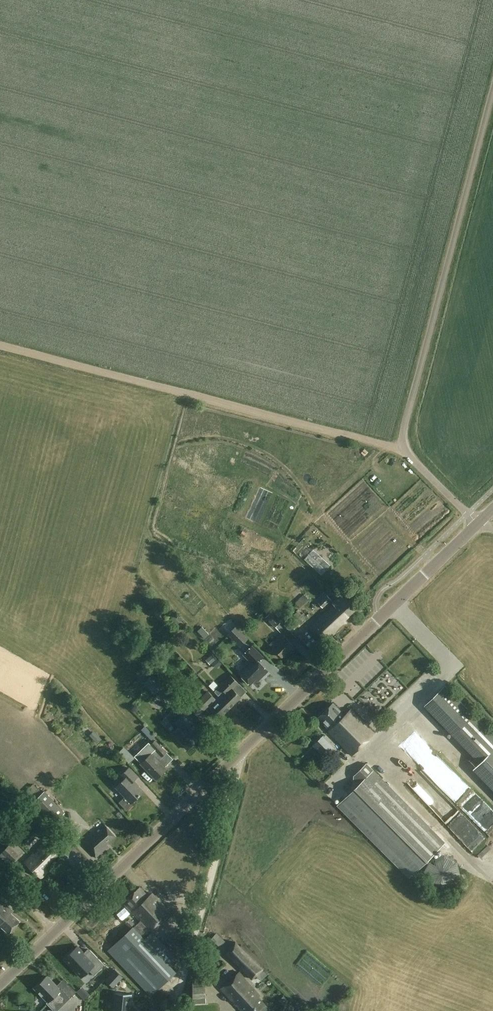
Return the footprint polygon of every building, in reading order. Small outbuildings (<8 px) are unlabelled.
[(359,608),(344,592),(332,603),(335,606),(310,628),(324,643),(329,639),(327,637),(332,633),(334,634),(347,622),(346,621),(359,608)] [(281,623),(271,613),(266,618),(276,628),(281,623)] [(294,646),(282,633),(270,645),(282,657),(294,646)] [(263,657),(253,646),(244,654),(251,661),(239,673),(251,684),(260,675),(262,677),(268,671),(259,661),(263,657)] [(214,666),(221,661),(217,656),(211,662),(214,666)] [(224,690),(218,696),(230,708),(241,697),(233,689),(239,683),(230,674),(218,685),(224,690)] [(164,685),(157,691),(166,700),(173,694),(164,685)] [(480,763),(474,768),(492,788),(492,735),(445,686),(425,706),(480,763)] [(230,708),(218,696),(215,698),(209,691),(191,708),(198,716),(209,707),(220,718),(230,708)] [(162,697),(155,705),(161,710),(168,703),(162,697)] [(345,715),(334,703),(319,717),(330,729),(329,731),(352,755),(375,734),(351,709),(345,715)] [(194,722),(178,705),(166,716),(177,728),(172,733),(188,749),(199,738),(189,727),(194,722)] [(96,732),(92,737),(100,743),(104,738),(96,732)] [(335,747),(323,735),(313,745),(324,757),(335,747)] [(167,752),(157,742),(155,740),(150,744),(156,750),(142,764),(157,779),(167,769),(157,758),(161,755),(162,756),(167,752)] [(437,757),(426,768),(455,796),(459,793),(453,788),(461,780),(437,757)] [(446,842),(367,763),(354,776),(355,780),(358,784),(337,806),(409,878),(446,842)] [(138,777),(129,767),(121,775),(125,779),(116,787),(127,797),(121,802),(120,802),(129,811),(130,810),(129,810),(135,803),(134,802),(144,791),(135,781),(138,777)] [(419,775),(412,782),(442,813),(449,805),(419,775)] [(43,793),(40,789),(30,799),(67,837),(72,833),(58,819),(65,812),(45,791),(43,793)] [(426,808),(423,812),(430,820),(434,816),(426,808)] [(116,836),(105,824),(83,843),(97,858),(106,849),(104,847),(116,836)] [(64,851),(51,837),(25,862),(41,878),(49,870),(45,865),(58,855),(59,856),(69,866),(67,867),(75,876),(89,863),(71,844),(64,851)] [(23,851),(13,842),(0,856),(10,865),(23,851)] [(446,856),(444,856),(442,856),(440,857),(438,857),(437,858),(436,858),(435,859),(433,860),(432,861),(431,862),(430,863),(430,864),(429,865),(428,866),(428,867),(428,868),(427,870),(427,871),(427,872),(427,873),(427,874),(427,875),(427,877),(428,878),(428,879),(428,880),(429,881),(430,882),(430,883),(431,884),(432,885),(433,886),(435,887),(437,888),(439,889),(440,889),(441,890),(443,890),(445,890),(447,890),(450,889),(451,888),(453,887),(455,886),(456,885),(457,884),(458,882),(458,881),(459,880),(459,879),(460,878),(460,877),(461,875),(461,874),(461,872),(460,871),(460,870),(460,868),(460,867),(459,866),(459,865),(458,864),(457,862),(456,861),(455,860),(454,859),(452,858),(451,858),(450,857),(448,857),(447,856),(446,856)] [(149,896),(140,886),(123,903),(131,911),(126,916),(136,926),(134,927),(133,927),(108,950),(151,996),(176,972),(169,967),(177,959),(153,933),(172,914),(152,893),(149,896)] [(1,900),(0,901),(0,928),(1,929),(2,927),(9,933),(20,921),(10,912),(12,910),(1,900)] [(219,934),(214,941),(222,948),(228,941),(219,934)] [(263,969),(236,941),(225,952),(252,980),(263,969)] [(75,949),(64,959),(79,975),(84,970),(92,978),(105,965),(87,947),(80,954),(75,949)] [(116,970),(106,980),(113,987),(123,977),(116,970)] [(240,973),(222,989),(242,1010),(270,1010),(271,1010),(260,998),(262,996),(240,973)] [(57,985),(47,976),(35,988),(48,1002),(47,1003),(55,1010),(57,1010),(76,992),(67,983),(61,990),(57,985)] [(206,1003),(205,980),(193,980),(194,1004),(206,1003)] [(115,992),(115,993),(114,1010),(130,1010),(131,995),(132,995),(132,994),(115,992)]
